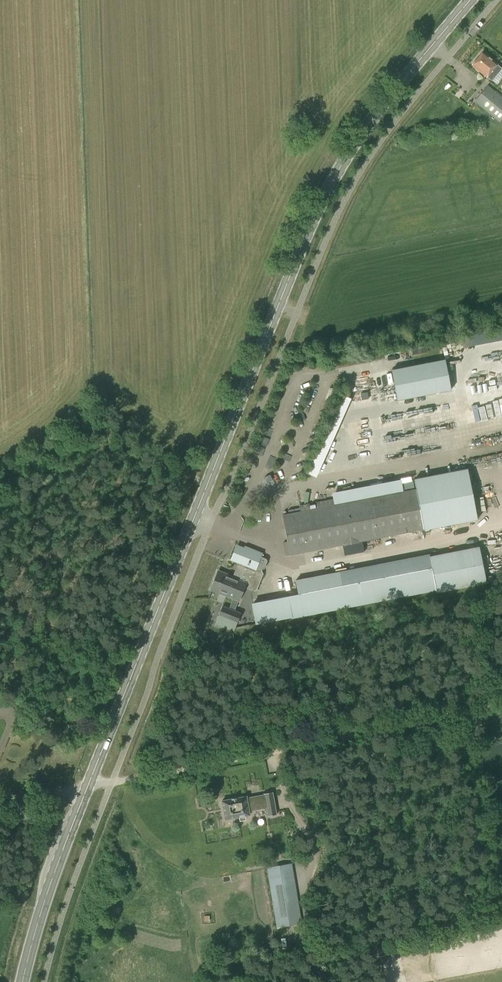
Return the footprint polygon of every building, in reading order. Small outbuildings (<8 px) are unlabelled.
[(491,81),(497,74),(501,69),(497,65),(498,63),(483,52),(472,66),(491,81)] [(501,118),(501,97),(487,85),(474,101),(499,122),(501,118)] [(445,360),(391,370),(397,401),(451,390),(445,360)] [(317,475),(341,408),(331,405),(307,471),(317,475)] [(490,406),(490,416),(501,415),(501,405),(490,406)] [(290,555),(477,519),(468,469),(415,479),(417,489),(282,515),(287,541),(283,542),(285,555),(290,554),(290,555)] [(211,589),(233,597),(229,608),(235,610),(239,600),(245,586),(255,591),(257,590),(264,573),(262,571),(261,571),(262,570),(264,569),(265,566),(266,566),(265,565),(267,561),(266,559),(261,557),(262,553),(246,546),(245,548),(238,545),(232,560),(239,563),(233,576),(219,570),(211,589)] [(256,626),(437,590),(437,593),(486,583),(479,546),(430,556),(429,554),(296,580),(298,594),(251,603),(256,626)] [(286,572),(272,575),(276,588),(290,584),(286,572)] [(234,632),(241,612),(235,610),(229,608),(222,605),(215,625),(234,632)] [(276,814),(272,792),(264,793),(264,796),(247,800),(246,796),(222,801),(225,819),(250,815),(249,811),(266,807),(268,816),(276,814)] [(277,927),(302,923),(292,863),(267,867),(277,927)] [(380,967),(390,965),(387,954),(378,956),(380,967)]
